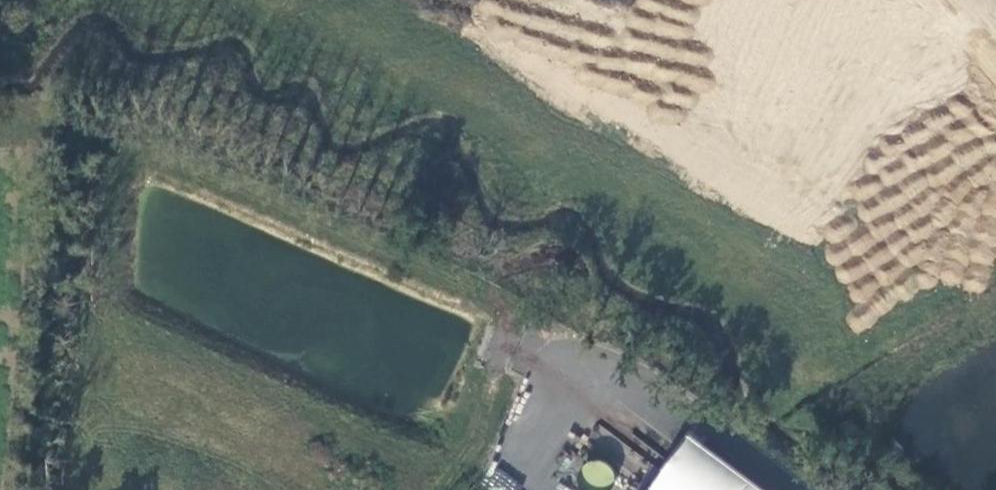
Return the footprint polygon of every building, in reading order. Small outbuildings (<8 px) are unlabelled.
[(688,436),(648,489),(761,489),(688,436)]
